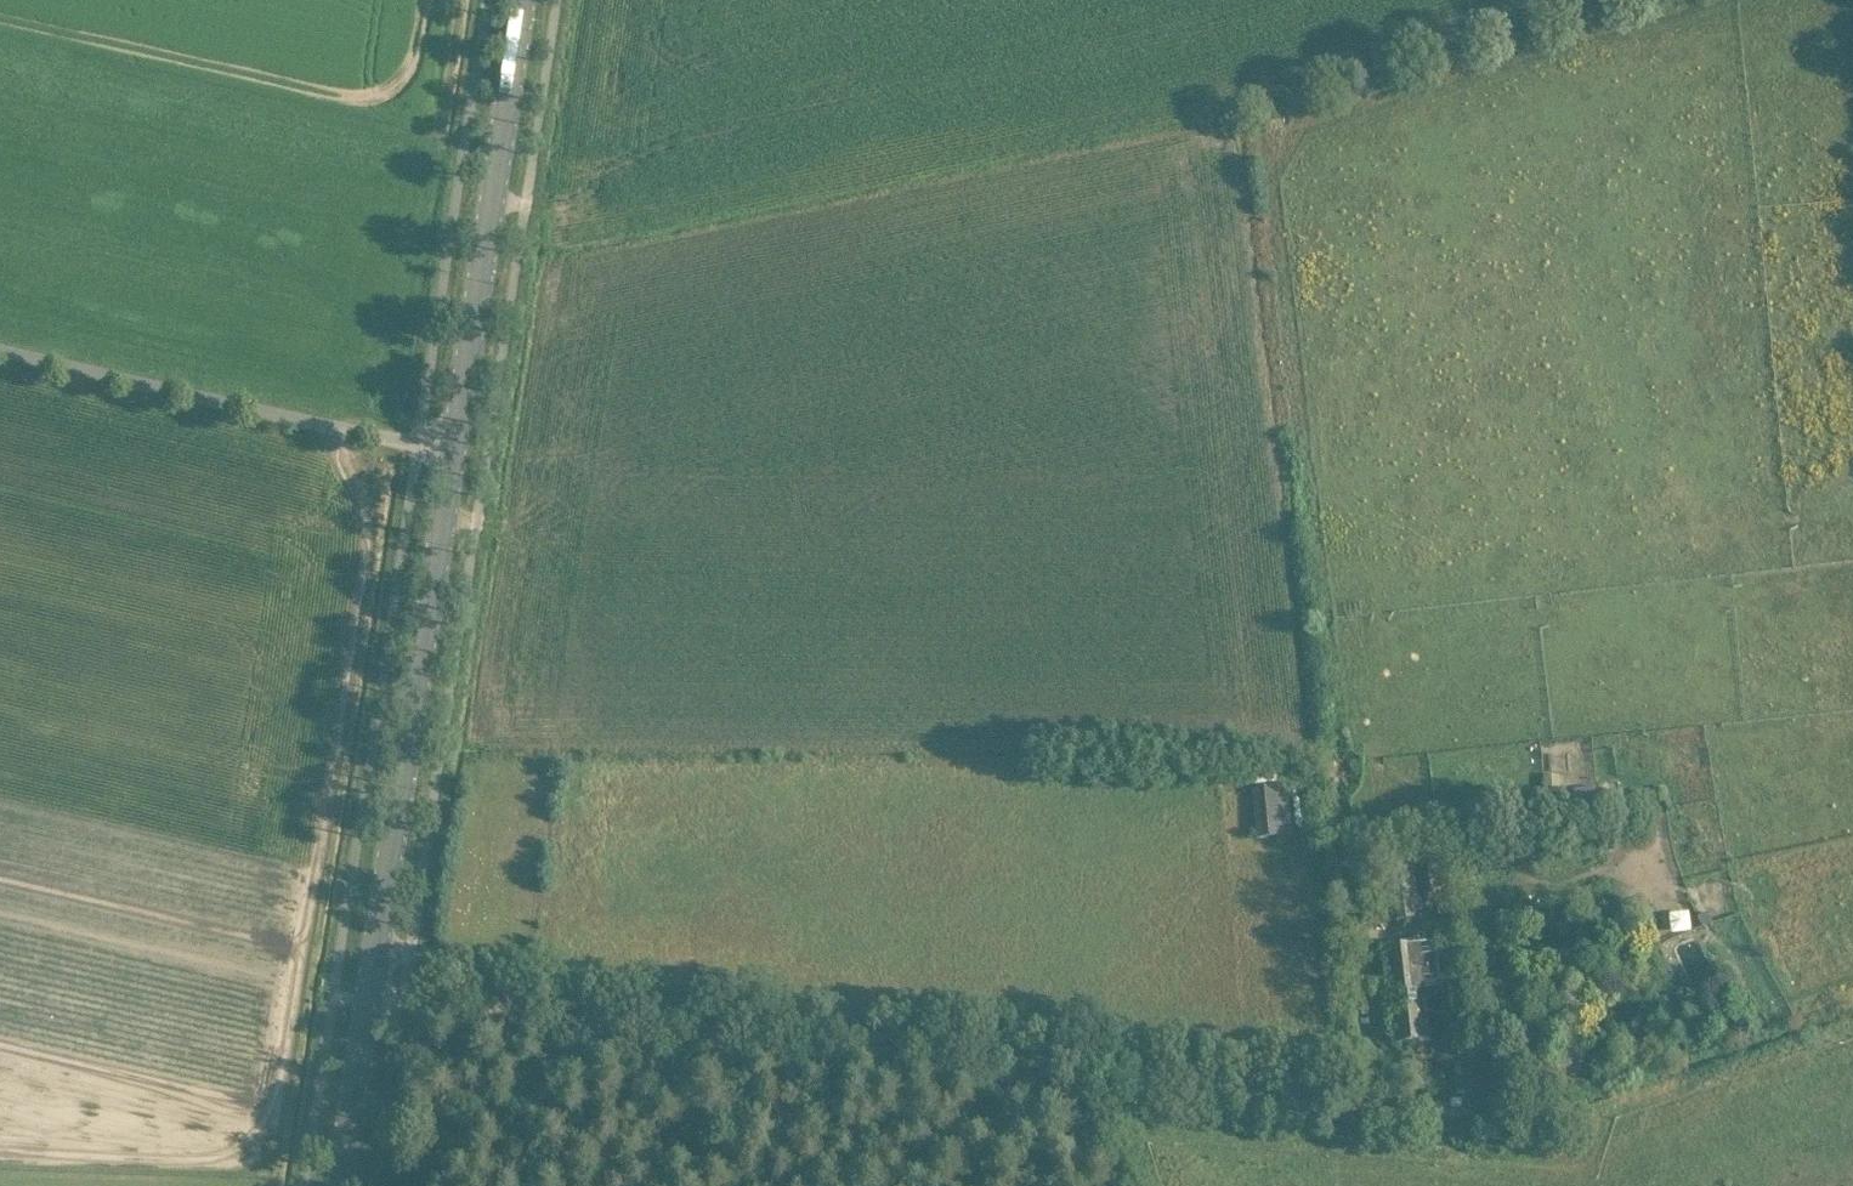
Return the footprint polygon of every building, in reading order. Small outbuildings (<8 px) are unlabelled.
[(1289,787),(1253,791),(1258,840),(1295,837),(1289,787)] [(1598,788),(1575,790),(1575,804),(1599,802),(1598,788)] [(1443,1006),(1436,946),(1384,952),(1395,1046),(1420,1044),(1431,1042),(1427,1008),(1443,1006)]
